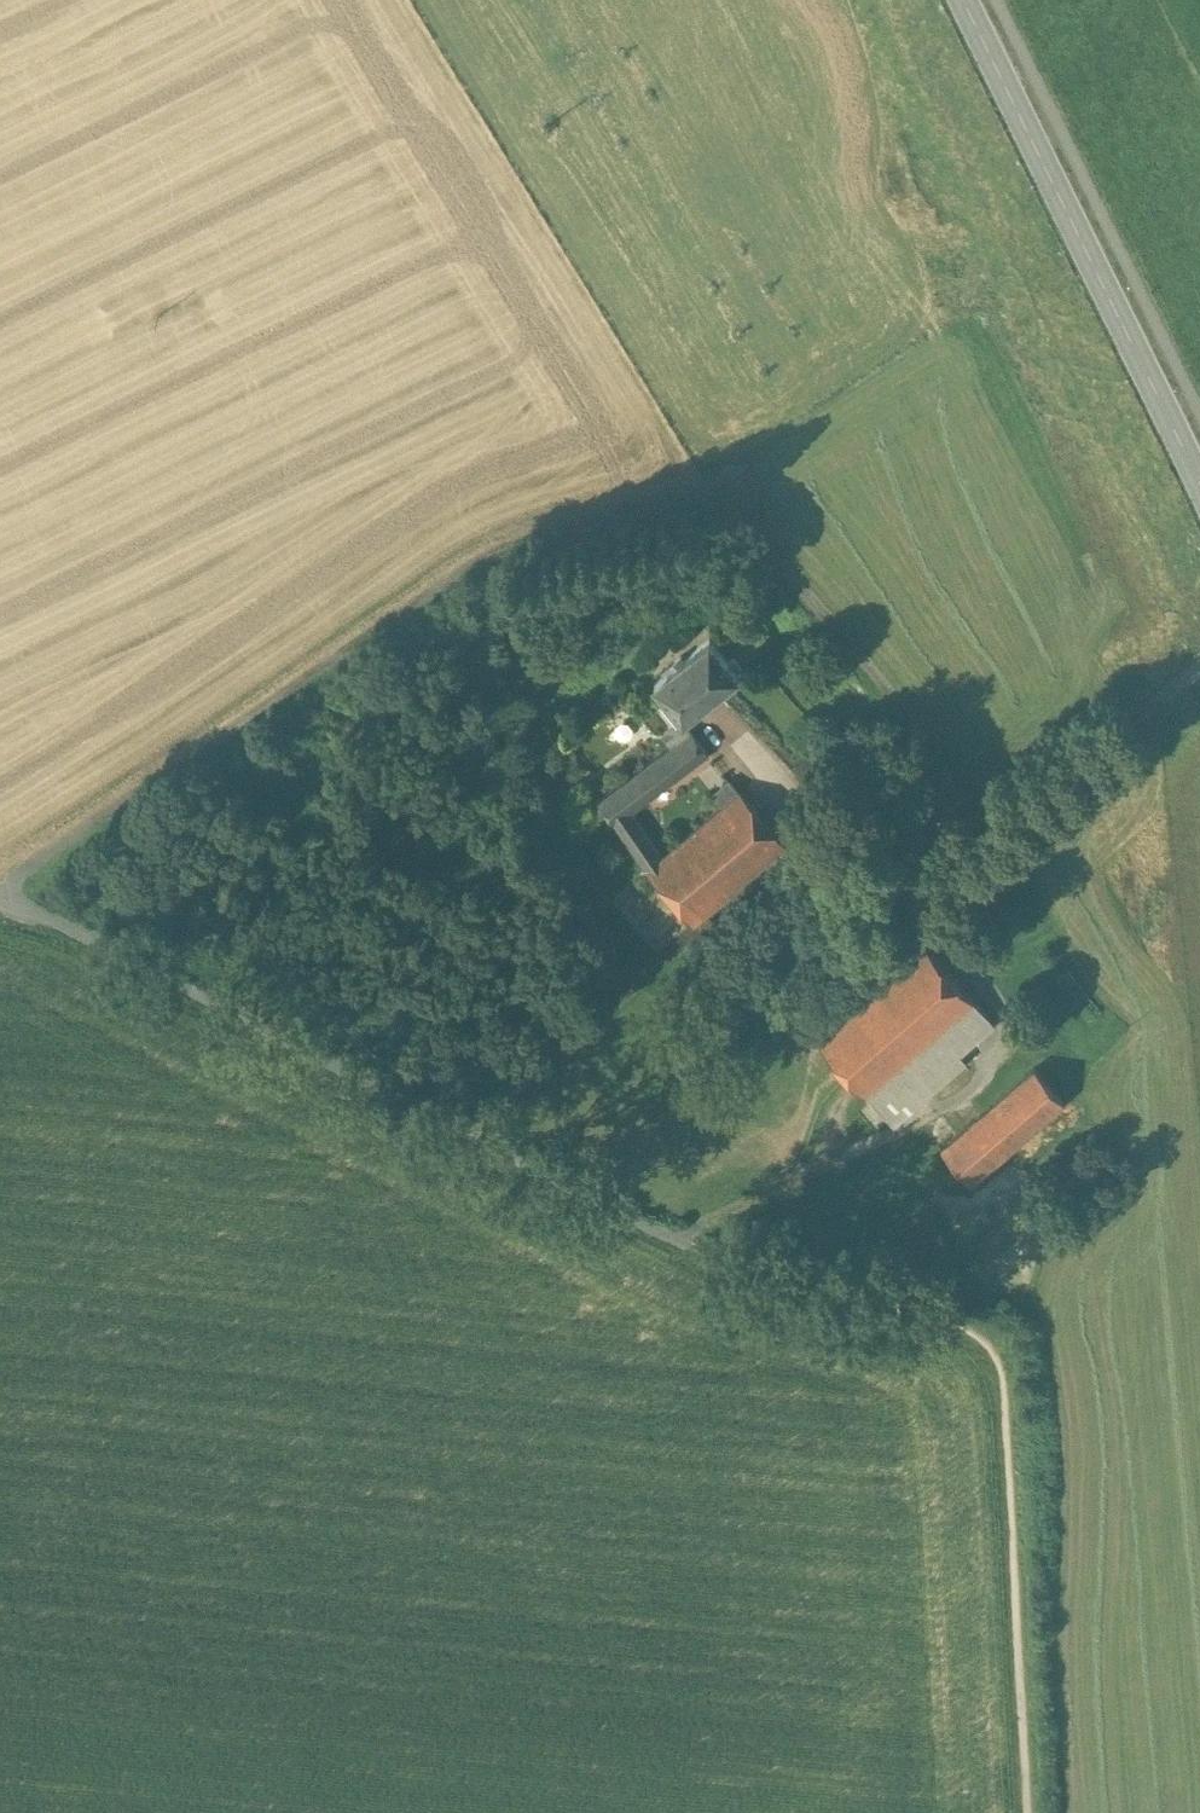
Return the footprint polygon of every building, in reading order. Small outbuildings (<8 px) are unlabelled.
[(707,638),(687,655),(684,652),(678,656),(681,660),(653,683),(663,695),(656,701),(685,736),(692,731),(683,720),(738,675),(707,638)] [(685,736),(600,800),(616,821),(629,810),(708,751),(692,731),(685,736)] [(659,857),(646,869),(692,922),(784,842),(730,780),(713,795),(721,804),(659,857)] [(659,857),(629,810),(616,821),(646,869),(659,857)] [(551,840),(536,848),(542,860),(557,853),(551,840)] [(851,1008),(817,1039),(846,1072),(863,1090),(899,1058),(935,1027),(971,995),(925,944),(851,1008)] [(971,995),(935,1027),(956,1052),(993,1020),(971,995)] [(935,1027),(899,1058),(929,1092),(964,1061),(956,1052),(935,1027)] [(899,1058),(863,1090),(892,1125),(929,1092),(899,1058)] [(1035,1067),(941,1145),(972,1182),(1066,1104),(1035,1067)]
